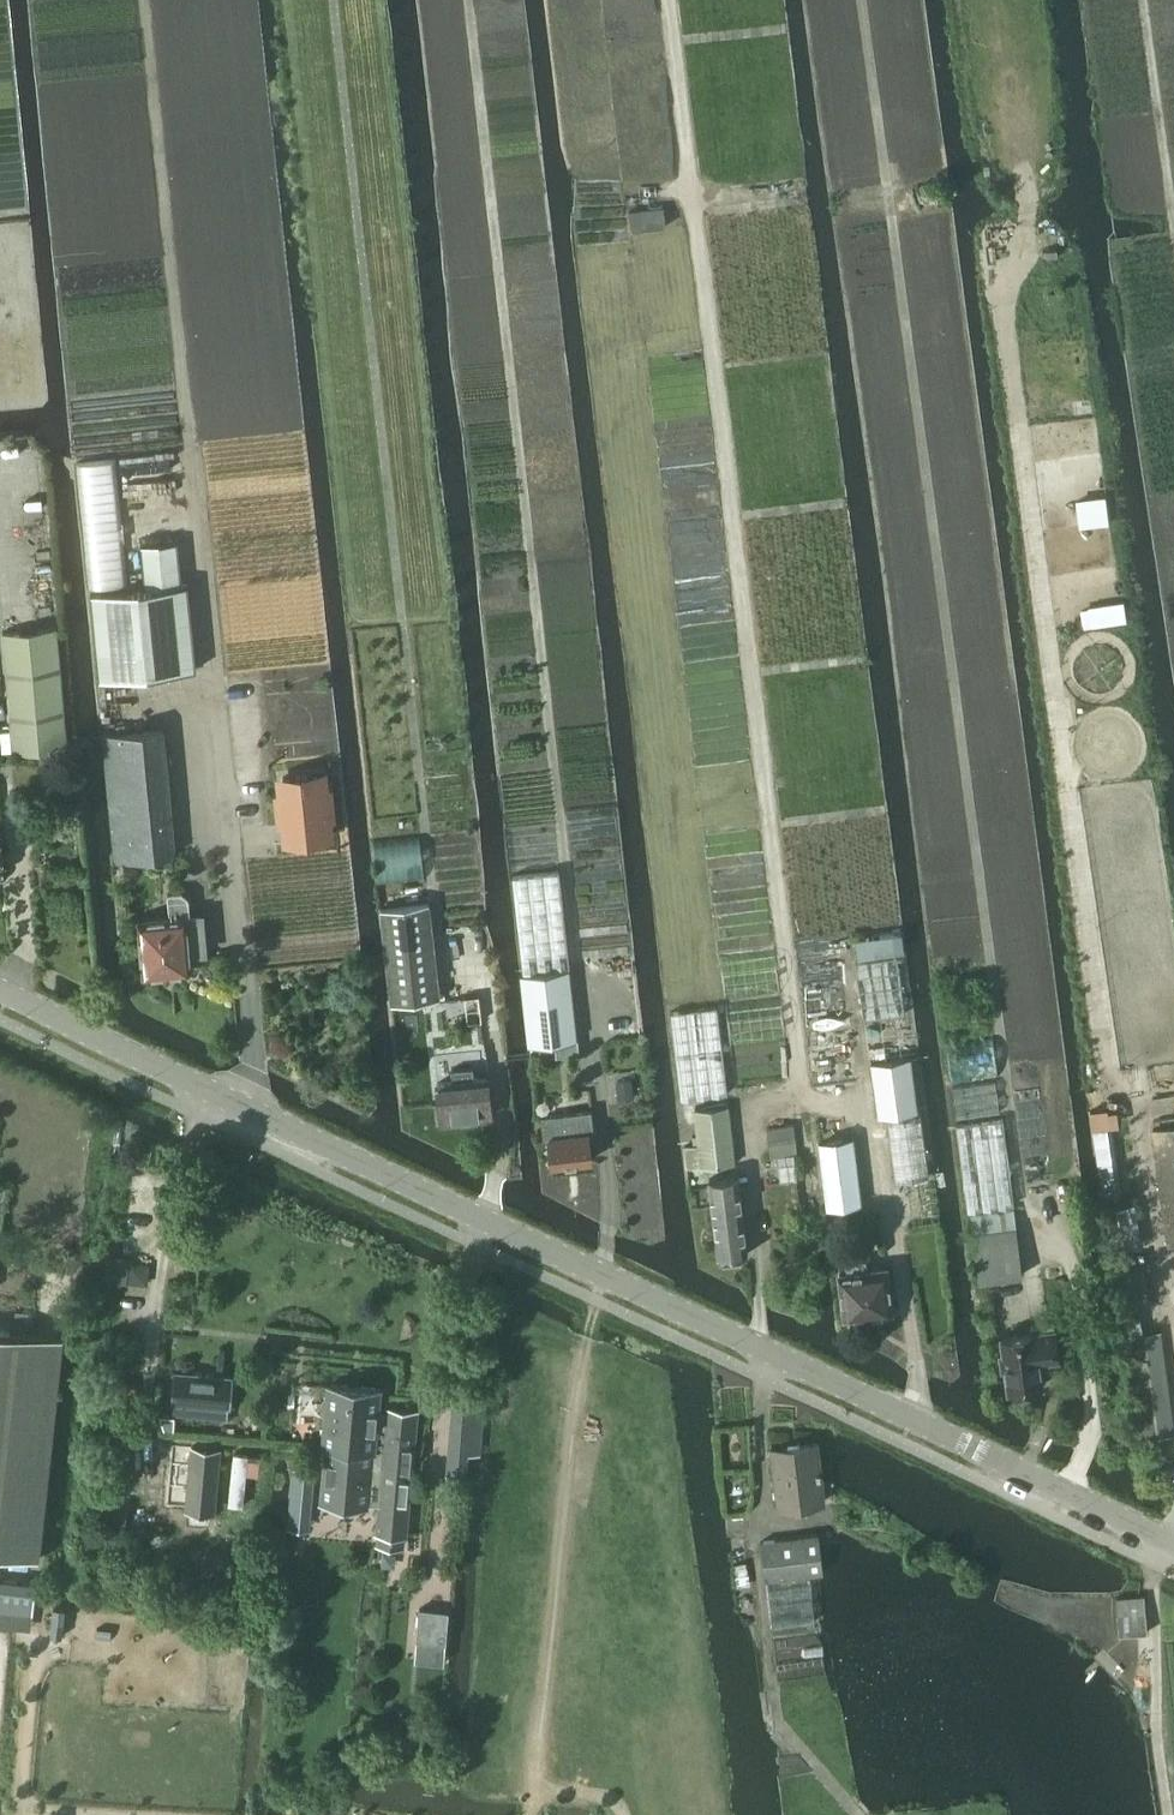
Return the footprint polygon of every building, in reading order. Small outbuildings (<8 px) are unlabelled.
[(629,210),(630,229),(665,224),(663,206),(629,210)] [(0,230),(0,403),(40,399),(23,227),(0,230)] [(91,592),(100,678),(198,668),(189,582),(182,583),(178,540),(141,544),(145,587),(91,592)] [(12,750),(66,745),(53,625),(0,630),(0,635),(12,750)] [(104,733),(106,754),(118,859),(176,852),(162,727),(104,733)] [(284,793),(278,794),(282,826),(287,825),(289,842),(326,838),(325,821),(330,821),(327,789),(321,790),(320,772),(282,776),(284,793)] [(520,974),(528,1042),(577,1037),(558,870),(513,875),(524,974),(520,974)] [(192,914),(190,897),(182,889),(172,890),(174,917),(143,920),(148,970),(152,969),(156,974),(163,973),(169,968),(193,966),(191,951),(208,949),(204,913),(192,914)] [(383,906),(394,1002),(442,996),(431,901),(383,906)] [(901,933),(872,937),(875,956),(904,952),(901,933)] [(863,1018),(905,1011),(897,955),(856,960),(863,1018)] [(681,1098),(728,1093),(718,1006),(671,1012),(681,1098)] [(873,1061),(881,1115),(919,1110),(911,1056),(873,1061)] [(438,1079),(443,1120),(494,1114),(490,1075),(476,1076),(475,1064),(453,1066),(454,1077),(438,1079)] [(614,1082),(616,1097),(636,1095),(634,1081),(614,1082)] [(995,1082),(953,1088),(957,1117),(999,1111),(995,1082)] [(685,1145),(688,1167),(736,1161),(729,1103),(696,1107),(701,1143),(685,1145)] [(551,1133),(554,1162),(592,1158),(590,1142),(593,1141),(589,1109),(542,1114),(544,1134),(551,1133)] [(886,1117),(894,1181),(926,1176),(918,1113),(886,1117)] [(956,1124),(967,1210),(1014,1204),(1003,1118),(956,1124)] [(766,1128),(769,1153),(796,1150),(793,1125),(766,1128)] [(1169,1249),(1173,1248),(1173,1127),(1152,1130),(1169,1249)] [(818,1141),(826,1208),(860,1204),(852,1137),(818,1141)] [(710,1177),(719,1256),(750,1252),(740,1174),(710,1177)] [(972,1232),(977,1279),(1021,1274),(1016,1227),(972,1232)] [(841,1273),(847,1319),(850,1318),(854,1321),(861,1320),(864,1317),(895,1312),(889,1267),(867,1270),(866,1259),(851,1261),(852,1271),(841,1273)] [(106,1261),(104,1278),(141,1283),(147,1278),(149,1266),(132,1264),(106,1261)] [(1138,1266),(1125,1267),(1128,1290),(1141,1288),(1138,1266)] [(1123,1305),(1127,1338),(1131,1338),(1144,1439),(1154,1438),(1173,1436),(1173,1431),(1161,1334),(1143,1336),(1139,1303),(1123,1305)] [(1004,1353),(1001,1354),(1003,1368),(1006,1368),(1009,1390),(1028,1388),(1030,1387),(1031,1387),(1038,1386),(1040,1386),(1042,1386),(1038,1359),(1042,1359),(1056,1357),(1058,1357),(1054,1329),(1053,1322),(1030,1325),(1031,1332),(1003,1335),(1005,1350),(1004,1350),(1004,1353)] [(0,1331),(0,1554),(38,1558),(62,1337),(0,1331)] [(230,1406),(230,1404),(232,1377),(232,1376),(175,1371),(172,1401),(174,1401),(173,1413),(226,1418),(227,1406),(230,1406)] [(323,1397),(322,1407),(325,1411),(322,1444),(326,1444),(326,1443),(373,1447),(377,1411),(378,1411),(380,1388),(328,1383),(327,1395),(323,1397)] [(379,1503),(376,1531),(378,1531),(377,1543),(402,1545),(403,1533),(406,1533),(417,1409),(388,1406),(388,1412),(389,1412),(380,1503),(379,1503)] [(326,1444),(320,1500),(367,1504),(367,1502),(379,1503),(380,1503),(389,1412),(388,1412),(378,1411),(377,1411),(373,1447),(326,1443),(326,1444)] [(173,1416),(159,1415),(163,1428),(172,1428),(173,1416)] [(772,1447),(779,1507),(825,1501),(818,1441),(772,1447)] [(170,1445),(168,1465),(190,1467),(186,1508),(214,1511),(220,1449),(192,1446),(191,1447),(170,1445)] [(466,1450),(466,1449),(453,1448),(451,1473),(464,1474),(466,1450)] [(233,1453),(229,1505),(243,1507),(246,1473),(256,1474),(257,1460),(247,1459),(248,1455),(233,1453)] [(294,1469),(289,1526),(308,1528),(313,1470),(294,1469)] [(810,1573),(824,1572),(819,1533),(762,1540),(772,1625),(816,1620),(810,1573)] [(32,1612),(36,1582),(0,1578),(0,1608),(32,1612)] [(1116,1596),(1119,1633),(1148,1631),(1145,1594),(1116,1596)] [(54,1607),(51,1635),(62,1636),(65,1609),(54,1607)] [(419,1608),(417,1639),(435,1641),(434,1656),(444,1657),(448,1611),(419,1608)]
